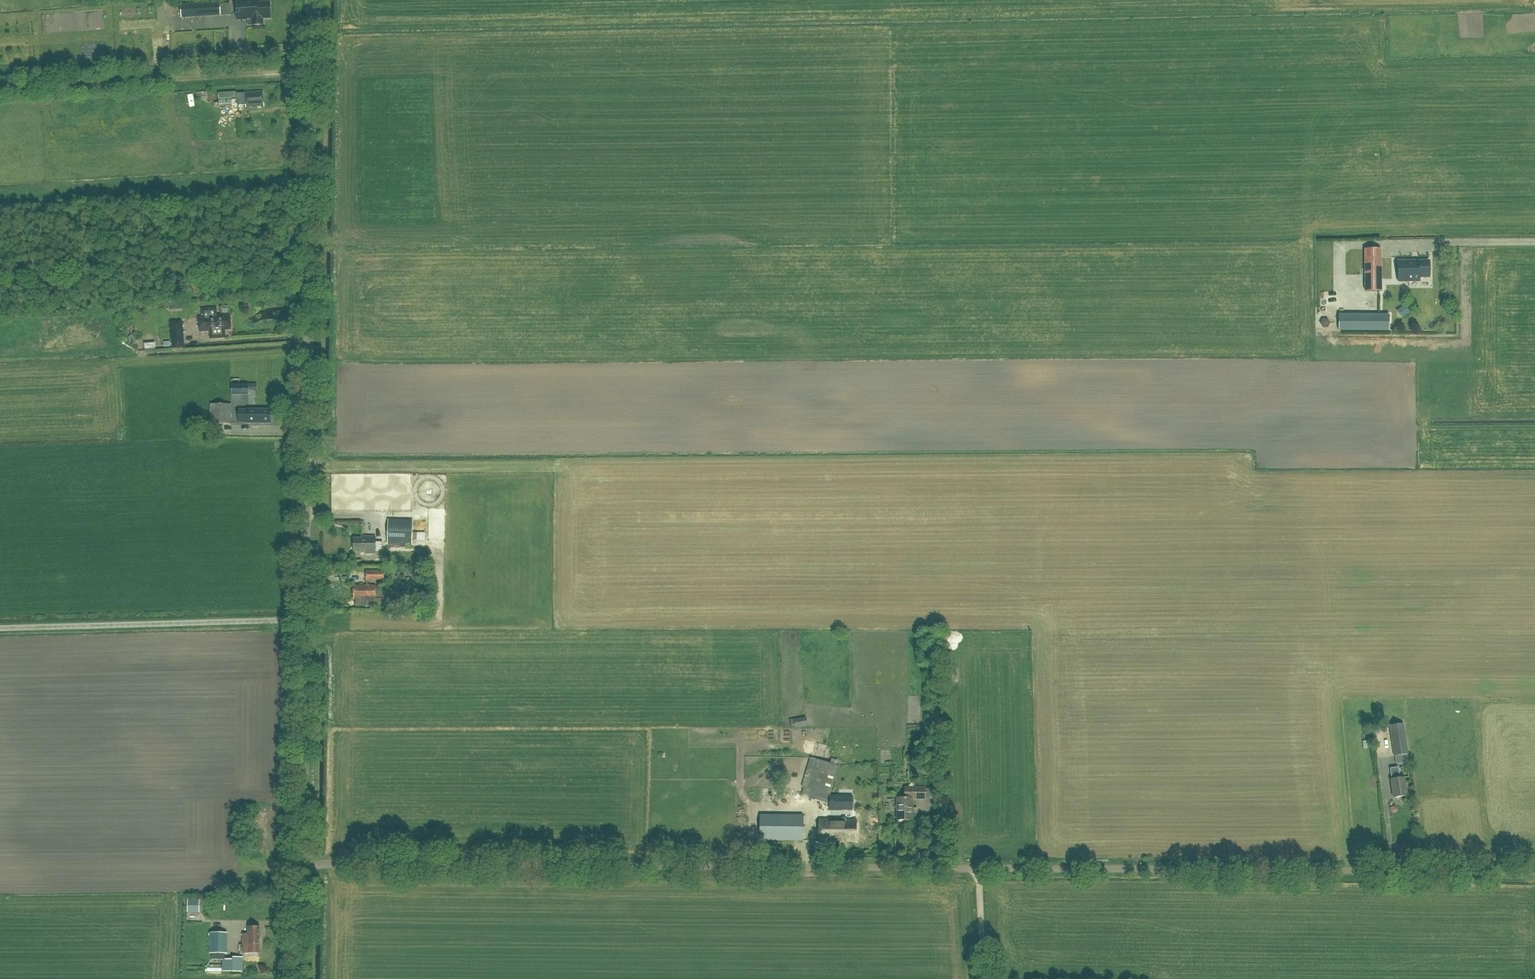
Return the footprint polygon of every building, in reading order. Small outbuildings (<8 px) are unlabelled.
[(257,0),(250,0),(235,1),(236,21),(247,20),(248,27),(264,25),(263,19),(271,19),(270,2),(257,3),(257,0)] [(180,5),(181,18),(220,16),(219,3),(180,5)] [(223,16),(234,15),(233,4),(222,5),(223,16)] [(136,19),(155,18),(154,8),(135,9),(136,19)] [(264,106),(263,92),(236,94),(237,106),(246,105),(246,107),(264,106)] [(1381,249),(1364,249),(1364,292),(1381,292),(1381,249)] [(1398,262),(1398,282),(1419,281),(1419,277),(1429,277),(1429,261),(1398,262)] [(1387,298),(1395,298),(1394,288),(1386,289),(1387,298)] [(1393,314),(1394,300),(1378,300),(1378,314),(1393,314)] [(201,317),(200,317),(201,332),(205,332),(210,331),(211,339),(226,337),(226,330),(231,330),(230,315),(217,316),(216,309),(201,310),(201,317)] [(1368,315),(1368,331),(1389,331),(1389,315),(1368,315)] [(185,348),(183,322),(171,322),(173,345),(166,345),(166,350),(185,348)] [(240,379),(232,379),(232,394),(249,395),(249,385),(240,385),(240,379)] [(231,424),(231,404),(211,405),(211,424),(231,424)] [(270,410),(248,410),(238,410),(238,423),(248,423),(248,424),(270,424),(270,410)] [(242,435),(242,426),(233,426),(233,435),(242,435)] [(414,507),(415,520),(427,519),(426,506),(414,507)] [(412,521),(388,520),(387,545),(412,545),(412,521)] [(427,543),(427,532),(414,533),(415,544),(427,543)] [(375,537),(363,537),(363,539),(354,539),(354,552),(365,552),(365,554),(376,554),(375,537)] [(383,571),(366,571),(366,580),(383,580),(383,571)] [(375,586),(354,586),(353,600),(375,600),(375,598),(386,598),(386,588),(375,588),(375,586)] [(807,727),(806,718),(789,721),(791,730),(807,727)] [(1408,755),(1403,724),(1389,727),(1394,757),(1408,755)] [(1398,764),(1412,763),(1411,756),(1397,757),(1398,764)] [(842,767),(810,758),(801,788),(803,788),(801,796),(826,804),(835,774),(839,776),(842,767)] [(927,775),(927,763),(915,763),(915,775),(927,775)] [(1400,779),(1398,767),(1390,769),(1392,780),(1390,780),(1393,798),(1407,796),(1404,778),(1400,779)] [(915,784),(908,784),(908,788),(905,788),(905,798),(897,798),(896,820),(912,820),(912,799),(925,799),(925,788),(915,788),(915,784)] [(851,798),(830,797),(830,809),(851,809),(851,798)] [(803,816),(760,815),(760,840),(803,841),(803,816)] [(856,820),(819,820),(819,841),(856,841),(856,820)] [(202,918),(202,900),(191,900),(191,918),(202,918)] [(260,927),(248,927),(248,934),(243,934),(243,953),(259,954),(260,927)] [(227,934),(210,933),(210,953),(213,953),(213,960),(225,960),(226,953),(227,953),(227,934)] [(243,957),(233,957),(233,963),(230,963),(230,972),(243,972),(243,957)]
